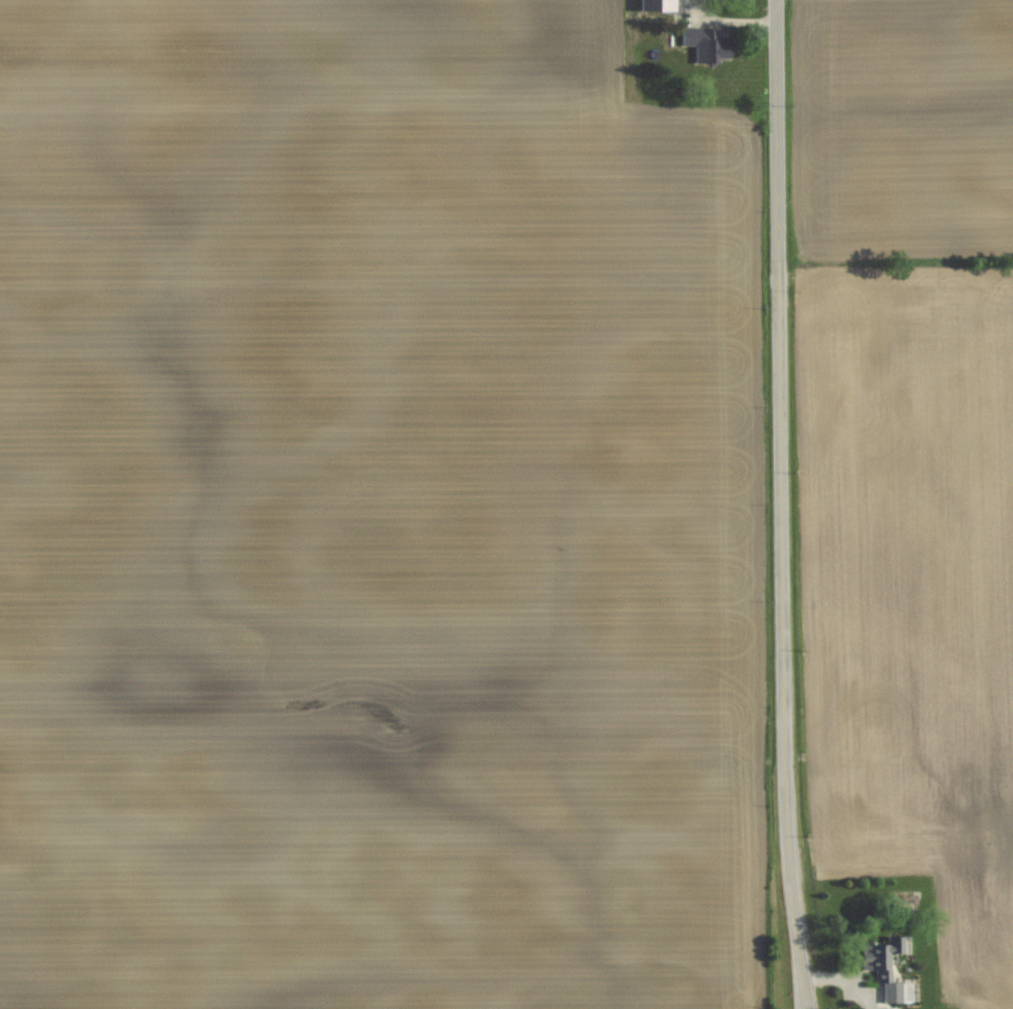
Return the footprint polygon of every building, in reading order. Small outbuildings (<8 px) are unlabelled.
[(709,26),(681,26),(681,44),(694,45),(694,62),(727,62),(727,43),(709,43),(709,26)] [(891,944),(859,944),(860,970),(877,969),(878,1003),(902,1003),(902,980),(892,981),(891,944)]
